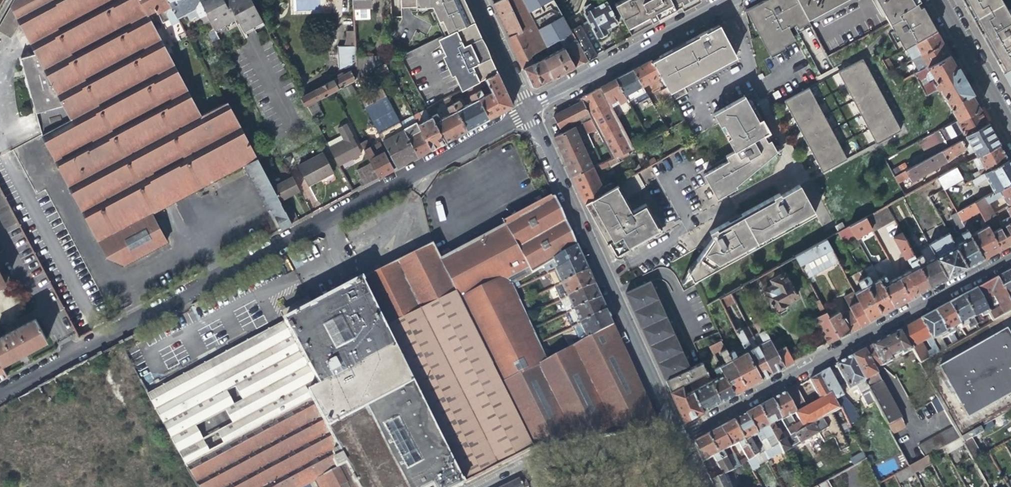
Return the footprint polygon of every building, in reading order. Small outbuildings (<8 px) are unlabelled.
[(106,100),(120,93),(70,0),(12,0),(0,22),(0,31),(9,36),(18,22),(36,56),(65,111),(69,119),(70,120),(106,100)] [(120,93),(173,64),(146,14),(139,0),(70,0),(120,93)] [(174,15),(167,0),(139,0),(146,14),(151,11),(153,14),(163,9),(168,18),(174,15)] [(214,28),(200,0),(167,0),(174,15),(181,12),(183,14),(186,13),(188,17),(196,13),(206,32),(214,28)] [(214,28),(216,31),(234,21),(237,20),(243,32),(252,28),(262,23),(251,0),(200,0),(214,28)] [(442,35),(456,28),(472,21),(470,15),(464,1),(463,0),(399,0),(399,6),(414,6),(430,5),(437,21),(436,21),(442,35)] [(520,0),(498,0),(492,3),(507,35),(515,53),(521,68),(531,63),(527,55),(538,49),(542,47),(544,46),(520,0)] [(544,46),(558,39),(574,67),(580,63),(586,60),(575,40),(567,25),(553,0),(520,0),(544,46)] [(587,2),(582,4),(581,7),(583,10),(583,11),(596,36),(599,37),(603,35),(605,31),(609,29),(612,27),(610,24),(615,21),(604,0),(603,0),(599,2),(598,0),(597,0),(591,3),(587,2)] [(673,7),(671,3),(669,0),(617,0),(612,3),(628,32),(653,18),(673,7)] [(685,4),(683,0),(677,0),(671,3),(673,7),(674,9),(685,4)] [(749,8),(771,51),(794,39),(785,22),(791,19),(781,0),(764,0),(749,8)] [(791,19),(793,24),(806,18),(797,0),(781,0),(791,19)] [(806,18),(838,0),(797,0),(806,18)] [(898,16),(895,11),(915,0),(875,0),(887,21),(898,16)] [(921,12),(915,0),(895,11),(898,16),(887,21),(902,48),(904,46),(932,31),(931,30),(933,29),(927,17),(925,19),(921,12)] [(973,21),(1001,71),(1010,65),(1010,7),(1006,10),(1001,0),(961,0),(973,21)] [(749,8),(746,9),(769,53),(771,51),(749,8)] [(576,20),(567,25),(575,40),(586,60),(596,55),(576,20)] [(458,91),(464,88),(469,85),(475,82),(483,78),(495,71),(482,41),(472,21),(456,28),(442,35),(435,38),(458,91)] [(180,22),(172,25),(177,40),(185,37),(180,22)] [(680,42),(664,51),(665,55),(652,62),(659,75),(666,87),(670,95),(673,100),(688,92),(684,84),(730,57),(732,56),(717,28),(715,29),(711,31),(710,29),(706,31),(705,29),(680,42)] [(904,46),(911,59),(942,42),(939,36),(935,29),(904,46)] [(542,57),(538,49),(527,55),(531,63),(521,68),(530,86),(534,88),(546,81),(564,72),(574,67),(558,39),(544,46),(542,47),(544,50),(551,47),(553,51),(542,57)] [(911,59),(918,71),(949,53),(945,47),(942,42),(911,59)] [(344,58),(347,67),(354,66),(354,56),(353,44),(344,45),(344,58)] [(655,56),(650,59),(652,62),(665,55),(664,51),(655,56)] [(924,71),(927,70),(930,75),(937,88),(939,87),(956,118),(978,106),(974,99),(963,80),(961,76),(949,53),(918,71),(913,73),(917,79),(923,76),(924,71)] [(383,54),(354,56),(354,66),(355,78),(371,70),(384,63),(383,54)] [(37,124),(64,111),(36,56),(21,59),(23,72),(37,124)] [(865,56),(839,70),(877,141),(902,127),(865,56)] [(640,85),(659,75),(652,62),(650,59),(642,63),(631,69),(640,85)] [(388,70),(384,63),(371,70),(375,77),(388,70)] [(199,114),(173,64),(120,93),(106,100),(136,157),(146,152),(172,201),(176,209),(178,213),(179,213),(180,214),(181,214),(182,215),(183,215),(184,215),(185,215),(186,215),(186,214),(187,214),(188,213),(189,213),(189,212),(189,211),(190,210),(190,209),(190,208),(190,207),(189,206),(189,205),(183,195),(241,164),(257,194),(265,210),(269,208),(279,229),(290,223),(283,209),(278,200),(271,186),(226,101),(220,104),(199,114)] [(1001,71),(1010,89),(1010,65),(1001,71)] [(330,79),(300,94),(305,104),(314,100),(331,91),(349,81),(355,78),(354,66),(347,67),(334,74),(329,77),(330,79)] [(623,94),(640,85),(631,69),(624,72),(614,78),(623,94)] [(839,70),(837,71),(875,142),(877,141),(839,70)] [(482,96),(475,82),(469,85),(486,118),(499,112),(511,106),(495,71),(483,78),(489,92),(482,96)] [(625,98),(623,94),(614,78),(607,81),(599,86),(610,107),(625,98)] [(357,96),(362,106),(384,95),(378,85),(357,96)] [(457,101),(451,104),(465,130),(475,125),(486,118),(469,85),(464,88),(470,101),(461,106),(457,101)] [(630,148),(610,107),(599,86),(590,90),(579,97),(581,100),(587,113),(589,116),(611,157),(630,148)] [(663,99),(670,95),(666,87),(658,91),(663,99)] [(808,87),(806,88),(844,159),(846,158),(808,87)] [(806,88),(781,101),(819,172),(844,159),(806,88)] [(741,93),(709,111),(718,126),(730,148),(722,153),(725,158),(726,160),(720,164),(719,162),(709,167),(699,173),(714,198),(733,187),(732,186),(774,150),(768,139),(760,143),(755,136),(764,131),(766,130),(758,117),(755,119),(749,108),(741,93)] [(398,122),(384,95),(362,106),(377,133),(398,122)] [(149,213),(172,201),(146,152),(136,157),(106,100),(70,120),(69,119),(40,134),(105,255),(123,264),(165,241),(149,213)] [(321,114),(314,100),(305,104),(312,118),(321,114)] [(558,128),(587,113),(581,100),(576,102),(569,106),(552,115),(558,128)] [(425,108),(430,116),(443,142),(455,135),(465,130),(451,104),(445,106),(449,113),(439,118),(432,105),(425,108)] [(934,130),(944,148),(965,136),(964,134),(987,121),(978,106),(956,118),(942,125),(934,130)] [(65,111),(64,111),(37,124),(40,134),(69,119),(65,111)] [(411,115),(419,132),(428,149),(438,144),(443,142),(430,116),(421,121),(416,113),(411,115)] [(972,149),(975,155),(999,142),(994,133),(987,121),(964,134),(965,136),(944,148),(905,169),(909,176),(911,180),(946,161),(964,146),(968,152),(972,149)] [(328,147),(337,164),(347,159),(359,153),(344,123),(335,128),(342,140),(328,147)] [(561,155),(570,175),(591,166),(572,125),(559,132),(552,136),(561,155)] [(407,128),(402,131),(416,156),(423,152),(428,149),(419,132),(411,136),(407,128)] [(406,161),(416,156),(402,131),(402,130),(381,140),(395,167),(406,161)] [(760,143),(768,139),(764,131),(755,136),(760,143)] [(358,143),(369,164),(377,177),(385,173),(392,169),(382,152),(373,156),(365,140),(358,143)] [(974,177),(983,173),(1008,159),(999,142),(975,155),(982,168),(972,173),(974,177)] [(322,177),(331,171),(321,153),(297,166),(307,185),(322,177)] [(992,190),(1010,180),(1010,164),(1008,159),(983,173),(992,190)] [(363,185),(377,177),(369,164),(356,171),(363,185)] [(592,166),(591,166),(570,175),(577,189),(582,201),(587,199),(603,190),(611,186),(608,181),(600,185),(592,166)] [(961,177),(955,166),(937,176),(942,187),(961,177)] [(893,176),(897,182),(909,176),(905,169),(893,176)] [(638,171),(611,186),(603,190),(587,199),(594,212),(590,214),(610,250),(631,239),(630,237),(634,235),(637,233),(638,235),(658,223),(644,197),(631,205),(624,192),(644,182),(638,171)] [(972,179),(975,188),(985,184),(982,175),(972,179)] [(290,177),(271,186),(278,200),(289,195),(297,191),(290,177)] [(1006,205),(1010,202),(1010,180),(992,190),(974,201),(979,209),(983,216),(983,218),(993,213),(987,202),(1000,194),(1006,205)] [(780,196),(778,193),(777,191),(706,229),(711,238),(686,268),(692,279),(706,271),(705,270),(813,212),(797,183),(784,189),(786,193),(780,196)] [(493,231),(438,259),(439,262),(437,263),(451,293),(453,292),(498,382),(499,384),(545,360),(537,343),(531,329),(524,316),(518,302),(512,289),(510,284),(540,267),(575,246),(549,190),(530,200),(488,222),(493,231)] [(3,228),(15,221),(0,192),(0,222),(3,228)] [(586,208),(590,214),(594,212),(587,199),(582,201),(586,208)] [(961,219),(979,209),(974,201),(956,211),(961,219)] [(1004,224),(1010,220),(1010,202),(1006,205),(1004,206),(1008,214),(1001,219),(1004,224)] [(876,210),(864,217),(870,228),(871,229),(892,218),(885,205),(876,210)] [(968,221),(963,224),(981,257),(990,252),(999,247),(991,231),(983,218),(983,216),(979,218),(978,221),(981,226),(973,231),(968,221)] [(855,236),(870,228),(864,217),(849,225),(854,234),(855,236)] [(962,239),(954,244),(966,265),(974,261),(981,257),(963,224),(961,219),(954,223),(962,239)] [(991,231),(999,247),(1010,241),(1010,240),(1010,220),(1004,224),(1008,231),(1003,234),(999,227),(991,231)] [(842,241),(854,234),(849,225),(837,232),(842,241)] [(928,242),(935,255),(947,276),(956,271),(966,265),(954,244),(945,228),(939,231),(941,235),(928,242)] [(912,268),(897,276),(908,297),(919,291),(929,285),(908,246),(900,231),(892,235),(904,257),(906,256),(912,268)] [(837,261),(825,238),(793,255),(806,278),(824,268),(837,261)] [(915,242),(908,246),(929,285),(938,280),(947,276),(935,255),(925,261),(915,242)] [(430,245),(398,261),(400,265),(396,267),(462,400),(498,382),(453,292),(451,293),(437,263),(439,262),(438,259),(430,245)] [(544,275),(546,274),(580,258),(578,252),(575,246),(540,267),(544,275)] [(546,274),(553,287),(587,272),(584,265),(580,258),(546,274)] [(405,373),(461,485),(486,472),(531,449),(499,384),(498,382),(462,400),(396,267),(400,265),(398,261),(361,279),(359,281),(405,373)] [(871,266),(878,278),(892,305),(899,302),(908,297),(897,276),(888,281),(884,274),(882,276),(875,264),(871,266)] [(759,283),(768,279),(767,277),(779,270),(776,265),(756,276),(759,283)] [(858,271),(862,278),(880,312),(887,308),(892,305),(878,278),(871,282),(867,275),(866,276),(862,269),(858,271)] [(1010,295),(1010,270),(1010,269),(1003,273),(996,277),(1010,303),(1010,296),(1010,295)] [(290,309),(280,314),(284,321),(359,281),(361,279),(357,272),(290,309)] [(553,287),(559,300),(593,285),(590,279),(587,272),(553,287)] [(781,272),(768,279),(770,284),(762,288),(764,293),(763,294),(771,309),(772,309),(773,311),(782,306),(785,304),(784,301),(796,295),(787,280),(785,281),(781,272)] [(986,309),(988,313),(992,320),(1010,310),(1010,304),(1010,303),(996,277),(986,283),(975,288),(982,301),(992,296),(996,303),(986,309)] [(861,287),(854,291),(868,318),(875,315),(880,312),(862,278),(857,280),(861,287)] [(284,321),(261,333),(270,349),(289,338),(304,367),(294,373),(310,402),(324,430),(396,391),(391,379),(405,373),(359,281),(284,321)] [(658,366),(669,390),(681,384),(687,381),(692,379),(702,373),(706,371),(702,363),(692,368),(691,366),(683,370),(682,368),(681,366),(684,365),(681,359),(684,357),(681,350),(675,352),(674,350),(673,349),(676,347),(673,342),(676,340),(673,332),(667,335),(667,333),(666,331),(668,330),(665,325),(669,323),(665,315),(659,318),(658,316),(658,314),(660,313),(657,307),(661,306),(657,298),(652,301),(651,298),(650,297),(652,296),(650,290),(653,289),(649,281),(625,292),(624,292),(658,366)] [(559,300),(565,313),(599,298),(597,293),(593,285),(559,300)] [(982,316),(988,313),(986,309),(982,301),(975,288),(968,292),(961,296),(976,324),(984,320),(982,316)] [(850,309),(848,310),(856,325),(863,321),(868,318),(854,291),(853,290),(843,296),(850,309)] [(733,300),(728,292),(717,298),(721,307),(733,300)] [(969,327),(976,324),(961,296),(955,299),(947,304),(961,328),(967,324),(969,327)] [(565,313),(571,327),(605,312),(602,306),(599,298),(565,313)] [(951,333),(961,328),(947,304),(941,307),(933,311),(946,335),(950,344),(956,341),(951,333)] [(835,305),(824,311),(826,315),(837,310),(835,305)] [(837,310),(826,315),(837,335),(843,332),(849,328),(842,313),(840,314),(837,310)] [(848,310),(842,313),(849,328),(856,325),(848,310)] [(826,341),(837,335),(826,315),(824,311),(813,317),(826,341)] [(941,338),(946,335),(933,311),(927,314),(919,319),(937,351),(945,347),(941,338)] [(571,327),(578,343),(611,326),(608,320),(605,312),(571,327)] [(16,355),(17,358),(20,356),(23,354),(22,352),(45,340),(34,319),(29,322),(27,317),(14,324),(17,328),(0,337),(0,364),(16,355)] [(762,340),(756,343),(771,371),(776,368),(782,365),(774,350),(757,319),(752,322),(762,340)] [(927,343),(933,354),(937,351),(919,319),(911,323),(901,328),(912,348),(919,362),(927,357),(921,346),(927,343)] [(578,343),(545,360),(499,384),(531,449),(650,429),(654,420),(611,326),(578,343)] [(735,331),(745,350),(760,377),(766,374),(771,371),(756,343),(750,346),(740,327),(734,330),(735,331)] [(881,365),(912,348),(901,328),(884,338),(851,356),(869,390),(891,433),(904,426),(874,369),(881,365)] [(147,395),(182,457),(188,467),(310,402),(294,373),(304,367),(289,338),(270,349),(261,333),(257,336),(247,341),(147,395)] [(730,333),(719,339),(723,346),(734,340),(730,333)] [(940,372),(968,423),(1010,399),(1010,341),(1007,334),(940,372)] [(719,367),(733,392),(738,389),(745,386),(725,350),(723,346),(719,339),(707,345),(711,352),(717,349),(724,361),(718,365),(719,367)] [(783,345),(774,350),(782,365),(791,360),(783,345)] [(730,347),(725,350),(745,386),(750,383),(758,379),(760,377),(745,350),(734,355),(730,347)] [(860,395),(869,390),(851,356),(842,361),(835,364),(847,388),(854,384),(860,395)] [(717,375),(710,379),(720,399),(725,396),(733,392),(719,367),(714,369),(717,375)] [(823,371),(819,373),(833,399),(842,394),(827,368),(823,371)] [(702,373),(706,381),(710,379),(708,375),(706,371),(702,373)] [(355,486),(458,486),(461,485),(405,373),(391,379),(396,391),(324,430),(355,486)] [(819,398),(805,405),(794,411),(802,427),(816,420),(838,408),(833,399),(819,373),(809,379),(813,387),(819,398)] [(687,381),(691,389),(701,409),(709,405),(720,399),(710,379),(706,381),(696,387),(692,379),(687,381)] [(693,414),(701,409),(691,389),(685,393),(681,384),(669,390),(676,405),(683,420),(693,414)] [(795,386),(784,392),(794,411),(805,405),(795,386)] [(787,416),(794,411),(784,392),(775,397),(771,399),(781,418),(790,434),(795,431),(787,416)] [(850,405),(842,394),(833,399),(838,408),(840,407),(842,410),(850,405)] [(935,413),(942,408),(936,397),(929,401),(933,409),(935,413)] [(820,426),(816,420),(802,427),(795,431),(790,434),(782,438),(778,430),(777,430),(773,423),(781,418),(771,399),(765,403),(758,406),(778,443),(784,455),(819,436),(815,429),(820,426)] [(324,430),(310,402),(188,467),(188,468),(199,486),(304,486),(316,481),(319,486),(355,486),(324,430)] [(858,420),(850,405),(842,410),(849,425),(858,420)] [(764,450),(778,443),(758,406),(751,410),(745,413),(756,434),(764,450)] [(748,439),(756,434),(745,413),(739,416),(733,420),(752,458),(755,456),(754,453),(755,452),(748,439)] [(746,457),(738,463),(739,465),(747,461),(752,458),(733,420),(727,423),(719,427),(730,448),(739,444),(746,457)] [(908,466),(909,466),(925,457),(942,447),(959,438),(952,426),(916,445),(917,447),(902,455),(908,466)] [(722,453),(730,448),(719,427),(713,430),(706,434),(726,472),(739,465),(738,463),(737,460),(729,465),(722,453)] [(892,435),(901,452),(915,443),(910,432),(908,433),(906,431),(905,432),(904,429),(892,435)] [(719,470),(708,475),(711,481),(726,472),(706,434),(700,438),(693,441),(702,462),(712,457),(715,463),(719,470)] [(980,454),(970,437),(961,442),(962,443),(971,460),(980,454)] [(946,453),(962,443),(961,442),(959,438),(942,447),(946,453)] [(861,452),(850,458),(853,463),(864,457),(861,452)] [(929,464),(925,457),(909,466),(913,473),(929,464)] [(908,477),(904,469),(893,475),(897,483),(908,477)] [(726,472),(711,481),(714,486),(733,486),(726,472)] [(524,481),(518,478),(501,486),(527,486),(524,481)]
